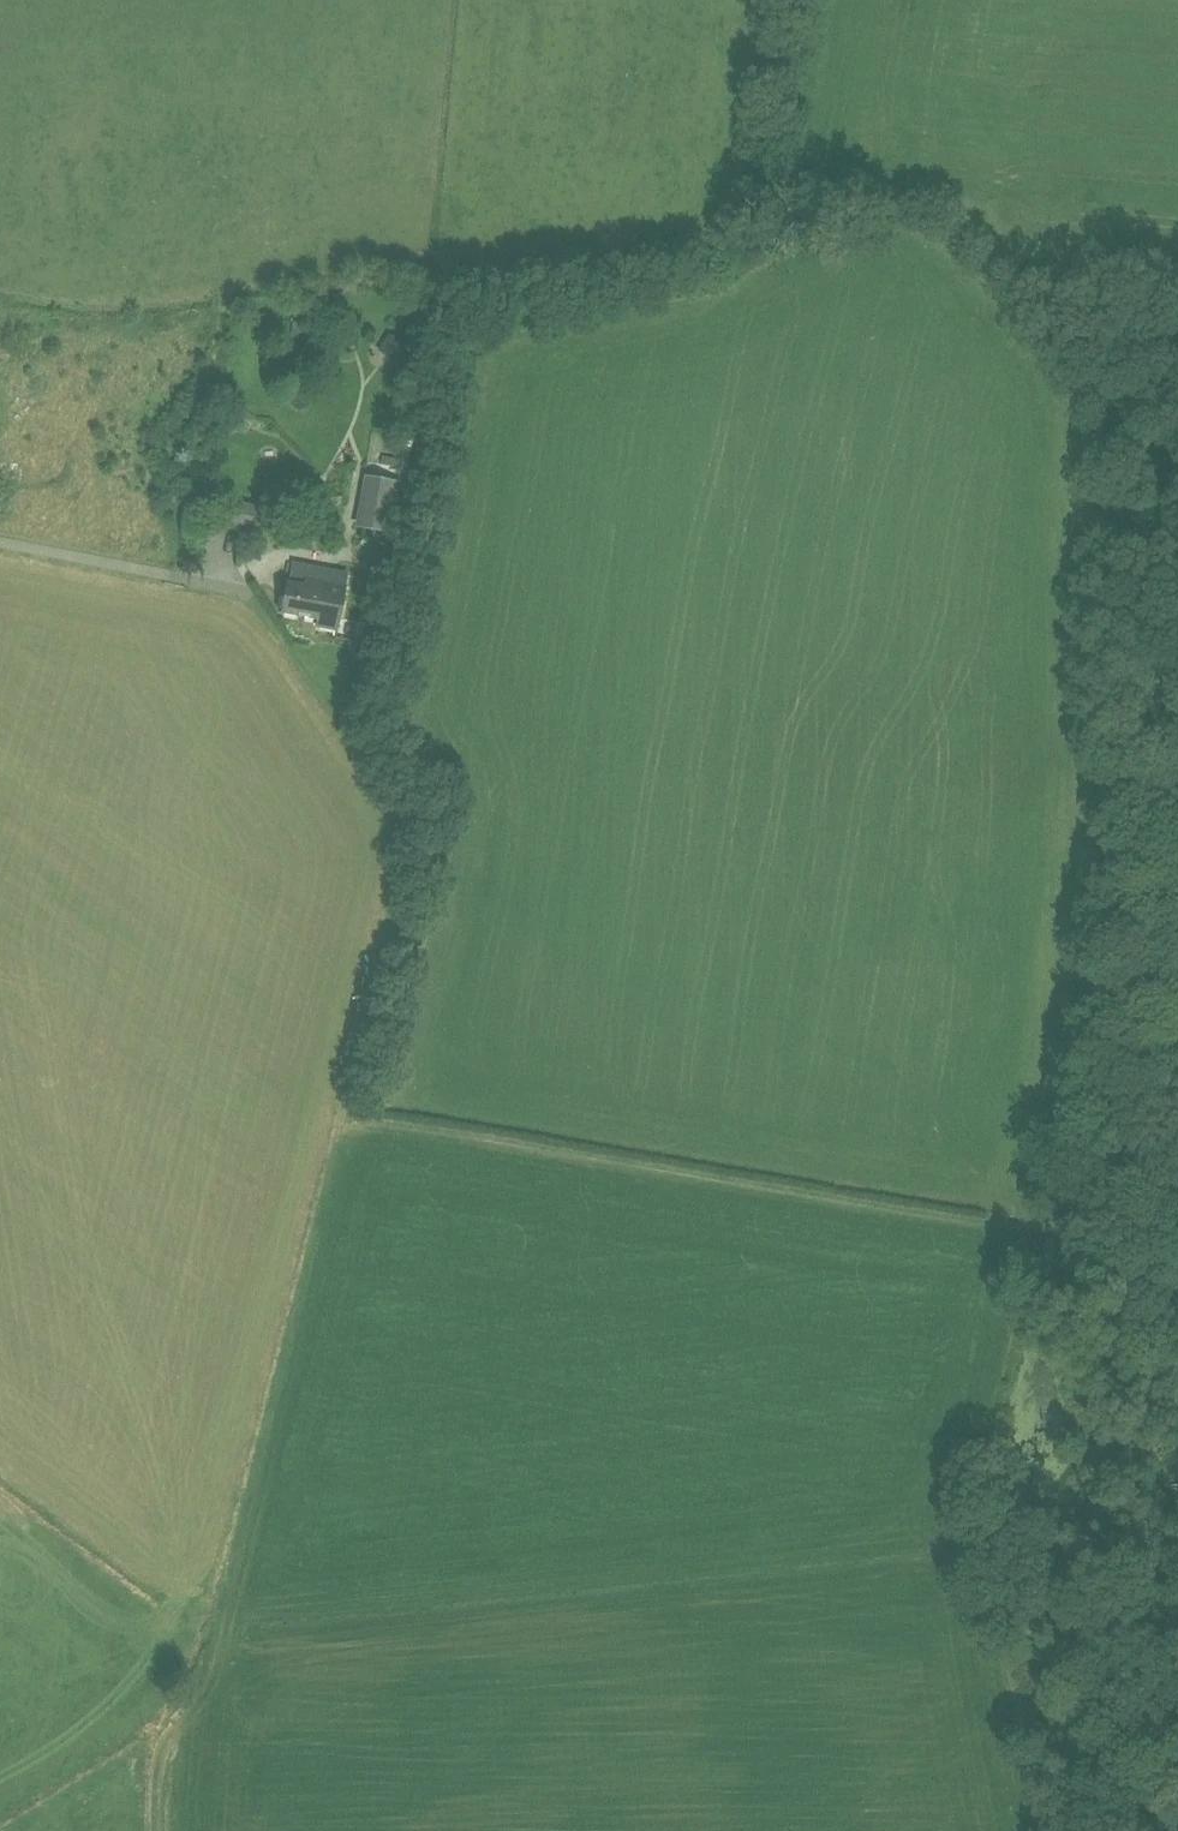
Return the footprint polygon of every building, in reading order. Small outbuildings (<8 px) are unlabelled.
[(378,348),(396,360),(406,345),(387,333),(378,348)] [(360,527),(387,532),(390,533),(399,481),(364,474),(354,526),(360,527)] [(316,627),(337,631),(345,586),(304,578),(305,574),(291,570),(288,583),(286,583),(280,613),(317,620),(316,627)]
